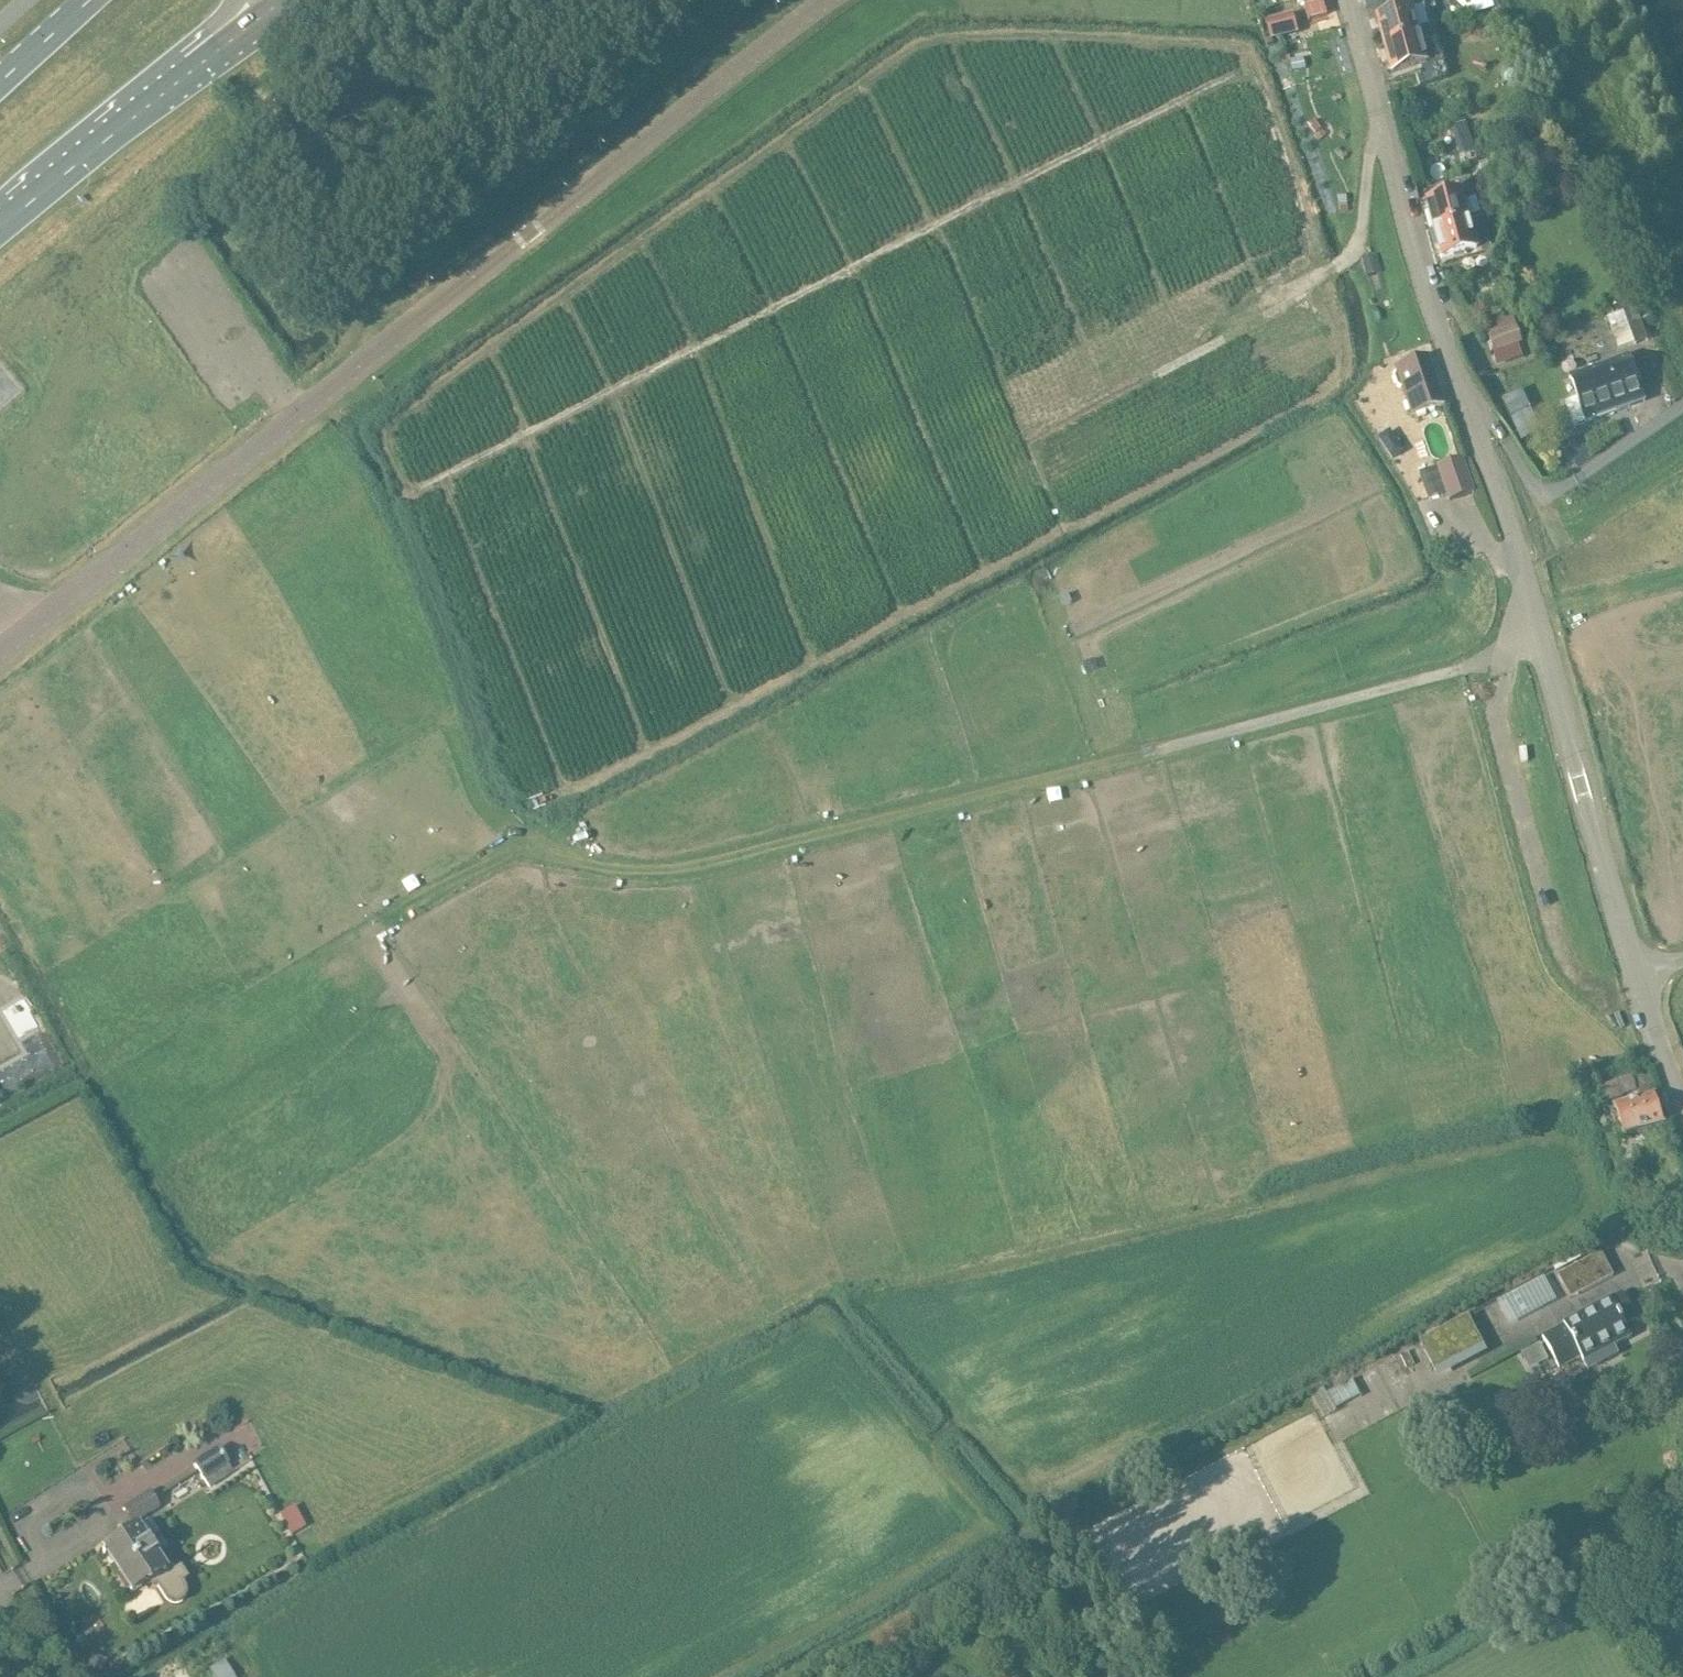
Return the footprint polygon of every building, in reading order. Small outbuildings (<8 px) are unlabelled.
[(1327,0),(1301,0),(1306,18),(1322,13),(1319,4),(1328,1),(1327,0)] [(1418,38),(1418,37),(1410,9),(1375,18),(1383,48),(1418,38)] [(1298,34),(1293,16),(1265,24),(1270,42),(1298,34)] [(1449,78),(1435,32),(1418,37),(1418,38),(1383,48),(1391,75),(1413,69),(1419,87),(1449,78)] [(1468,221),(1460,193),(1425,202),(1433,231),(1468,221)] [(1476,250),(1468,221),(1433,231),(1441,259),(1476,250)] [(1375,255),(1362,258),(1366,276),(1379,273),(1375,255)] [(1643,305),(1622,311),(1623,314),(1608,319),(1617,349),(1653,339),(1643,305)] [(1516,329),(1487,338),(1493,355),(1522,346),(1516,329)] [(1629,356),(1569,378),(1576,399),(1564,403),(1573,428),(1646,403),(1629,356)] [(1445,407),(1429,359),(1394,370),(1396,375),(1394,378),(1397,386),(1401,388),(1411,418),(1445,407)] [(1439,467),(1439,468),(1421,474),(1429,499),(1448,493),(1451,500),(1476,492),(1464,458),(1439,467)] [(1662,1125),(1653,1098),(1614,1111),(1623,1138),(1662,1125)] [(1613,1277),(1600,1253),(1568,1270),(1581,1293),(1613,1277)] [(1636,1321),(1622,1294),(1564,1325),(1565,1327),(1542,1339),(1559,1370),(1580,1358),(1583,1364),(1631,1338),(1625,1327),(1636,1321)] [(1418,1343),(1438,1379),(1487,1354),(1467,1317),(1418,1343)] [(217,1445),(189,1464),(200,1481),(204,1478),(210,1488),(231,1474),(224,1464),(228,1462),(217,1445)] [(185,1593),(183,1588),(180,1583),(185,1579),(178,1569),(172,1573),(168,1566),(161,1571),(151,1556),(164,1548),(147,1521),(140,1525),(138,1522),(157,1509),(147,1493),(120,1511),(133,1530),(101,1551),(128,1594),(144,1583),(146,1586),(156,1589),(164,1600),(168,1604),(174,1606),(179,1605),(181,1603),(185,1598),(185,1593)] [(280,1515),(291,1535),(305,1528),(294,1508),(280,1515)] [(89,1655),(87,1669),(101,1672),(106,1660),(89,1655)] [(223,1660),(208,1669),(213,1676),(232,1676),(223,1660)]
